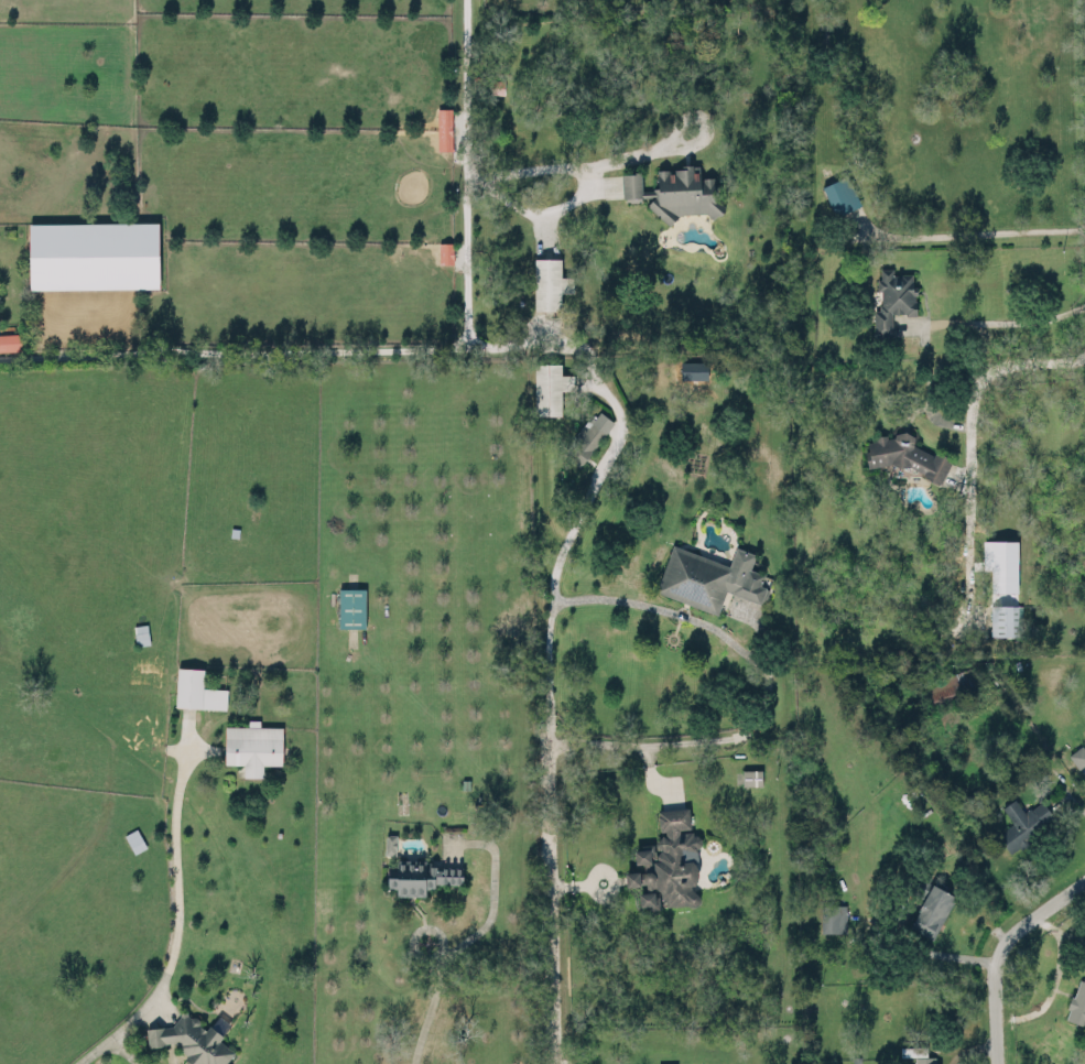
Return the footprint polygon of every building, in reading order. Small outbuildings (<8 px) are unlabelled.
[(436,149),(451,149),(451,107),(436,107),(436,149)] [(621,196),(648,196),(648,210),(664,210),(664,215),(719,213),(717,173),(691,174),(691,166),(656,167),(657,188),(641,188),(641,171),(621,172),(621,196)] [(860,204),(845,174),(821,185),(835,216),(860,204)] [(157,220),(28,222),(29,288),(158,286),(157,220)] [(534,257),(534,309),(560,308),(560,291),(572,291),(572,275),(560,275),(560,257),(534,257)] [(876,331),(891,331),(891,312),(914,312),(913,272),(892,273),(892,266),(878,266),(878,290),(875,290),(876,331)] [(20,349),(20,332),(0,333),(0,350),(20,349)] [(560,413),(560,389),(573,388),(573,373),(560,373),(560,362),(534,362),(535,414),(560,413)] [(613,420),(599,410),(564,457),(578,467),(613,420)] [(940,482),(951,458),(936,451),(930,452),(914,444),(912,434),(904,430),(894,432),(891,437),(887,435),(870,437),(865,450),(867,466),(891,462),(899,466),(903,466),(940,482)] [(1017,539),(983,539),(982,568),(990,568),(990,590),(1016,591),(1017,539)] [(729,563),(670,543),(654,591),(717,613),(725,590),(763,603),(768,586),(760,583),(764,572),(749,567),(754,552),(735,545),(729,563)] [(365,587),(338,587),(338,626),(364,626),(365,587)] [(1020,604),(991,603),(990,633),(1021,634),(1021,625),(1011,625),(1012,613),(1020,613),(1020,604)] [(135,631),(136,644),(148,643),(147,630),(135,631)] [(201,706),(203,667),(177,666),(175,705),(201,706)] [(977,687),(969,666),(921,685),(929,706),(977,687)] [(243,775),(261,775),(261,763),(281,763),(282,726),(224,724),(223,762),(243,763),(243,775)] [(1077,767),(1084,762),(1084,749),(1081,743),(1067,753),(1077,767)] [(761,784),(761,768),(741,768),(742,784),(761,784)] [(1055,818),(1041,799),(1024,811),(1013,797),(1000,807),(1011,822),(996,834),(1009,852),(1055,818)] [(653,808),(655,847),(634,848),(635,870),(625,870),(625,886),(639,885),(640,906),(698,904),(695,830),(689,830),(688,806),(653,808)] [(123,833),(134,852),(146,845),(135,827),(123,833)] [(395,833),(384,833),(384,852),(396,852),(395,833)] [(395,894),(424,894),(425,887),(434,887),(434,882),(461,883),(461,865),(425,865),(425,858),(396,858),(396,865),(387,865),(387,886),(395,886),(395,894)] [(934,938),(953,893),(929,882),(909,927),(934,938)] [(820,903),(820,932),(846,931),(845,903),(820,903)] [(1067,1019),(1084,1024),(1084,956),(1067,1019)] [(148,1046),(181,1041),(183,1057),(193,1063),(223,1063),(234,1050),(221,1041),(220,1033),(211,1026),(200,1027),(199,1014),(191,1015),(184,1010),(182,1010),(171,1024),(145,1027),(148,1046)] [(937,1055),(911,1055),(911,1063),(937,1063),(937,1055)]
